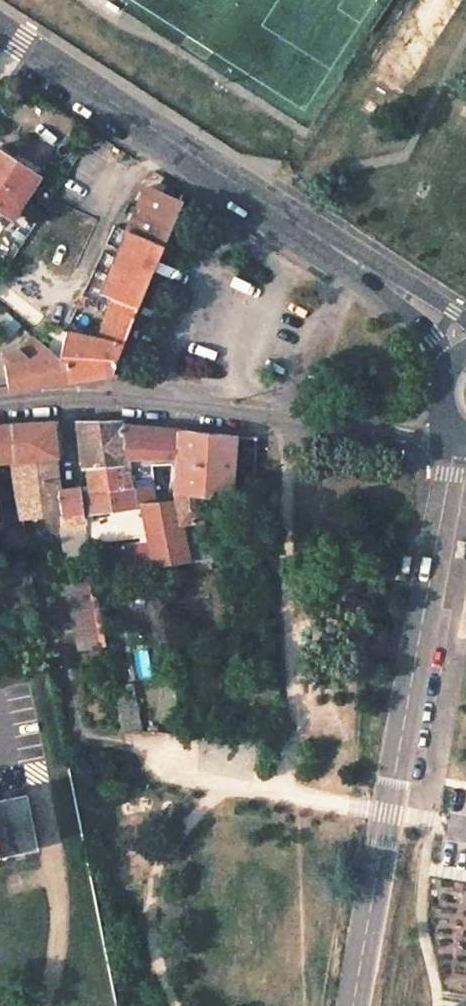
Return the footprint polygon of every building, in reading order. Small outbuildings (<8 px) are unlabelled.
[(0,152),(0,211),(11,218),(37,176),(0,152)] [(179,207),(154,194),(133,233),(126,230),(99,294),(110,299),(96,338),(65,330),(49,353),(65,366),(67,380),(90,377),(111,374),(179,207)] [(21,354),(4,357),(8,389),(40,384),(67,380),(65,366),(49,353),(36,342),(21,354)] [(31,422),(8,423),(12,460),(55,452),(51,421),(31,422)] [(98,421),(76,421),(83,468),(98,467),(128,466),(119,424),(119,421),(98,421)] [(12,460),(8,423),(0,424),(0,462),(12,460)] [(158,427),(119,424),(128,466),(150,462),(178,458),(179,429),(158,427)] [(206,432),(179,429),(178,458),(177,492),(178,492),(201,495),(206,432)] [(226,434),(206,432),(201,495),(229,498),(235,435),(226,434)] [(55,452),(12,460),(14,484),(20,519),(44,515),(57,513),(55,484),(59,484),(55,452)] [(150,462),(128,466),(132,487),(135,505),(138,504),(151,564),(188,559),(179,501),(156,502),(150,462)] [(128,466),(98,467),(100,490),(132,487),(128,466)] [(59,484),(55,484),(57,513),(57,517),(135,505),(132,487),(100,490),(92,491),(91,487),(81,488),(81,483),(59,484)] [(201,495),(178,492),(179,501),(188,559),(210,557),(201,495)] [(105,645),(93,586),(69,591),(80,650),(105,645)] [(36,849),(25,795),(0,800),(0,856),(36,849)] [(455,1005),(465,1005),(465,990),(455,1005)]
